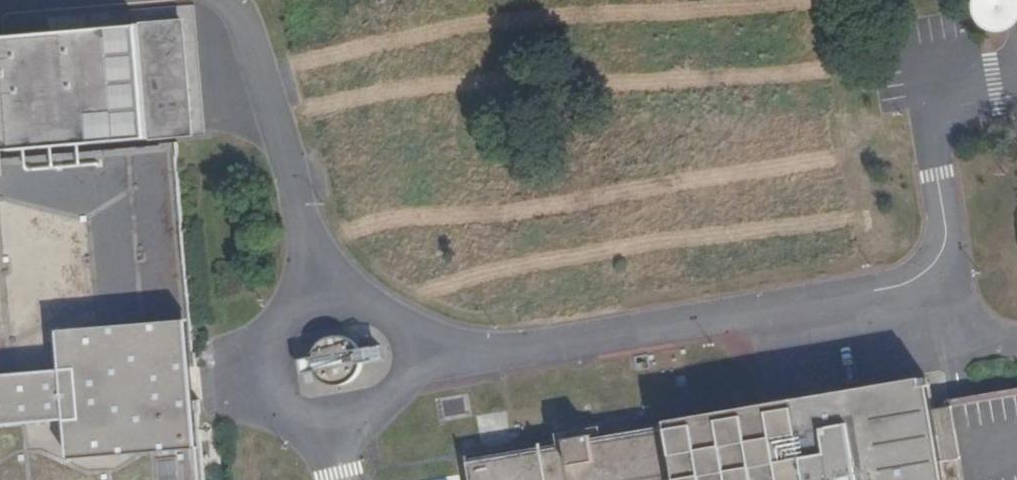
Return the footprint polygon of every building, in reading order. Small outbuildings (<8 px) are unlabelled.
[(0,31),(0,131),(10,130),(1,31),(0,31)] [(205,461),(221,460),(218,424),(201,425),(199,409),(202,409),(200,395),(174,397),(171,363),(198,361),(196,347),(194,347),(177,152),(179,152),(178,138),(161,139),(161,140),(0,155),(0,479),(206,479),(205,461)] [(314,358),(316,366),(319,370),(325,376),(334,379),(343,379),(353,375),(359,369),(363,359),(384,355),(382,339),(360,343),(358,338),(349,331),(337,329),(327,332),(318,339),(313,350),(314,358)] [(309,367),(316,366),(314,358),(313,350),(307,351),(309,367)] [(947,400),(948,407),(935,409),(930,384),(923,385),(921,377),(669,421),(671,426),(592,440),(592,435),(567,439),(568,445),(470,461),(473,479),(1016,479),(1016,388),(947,400)]
